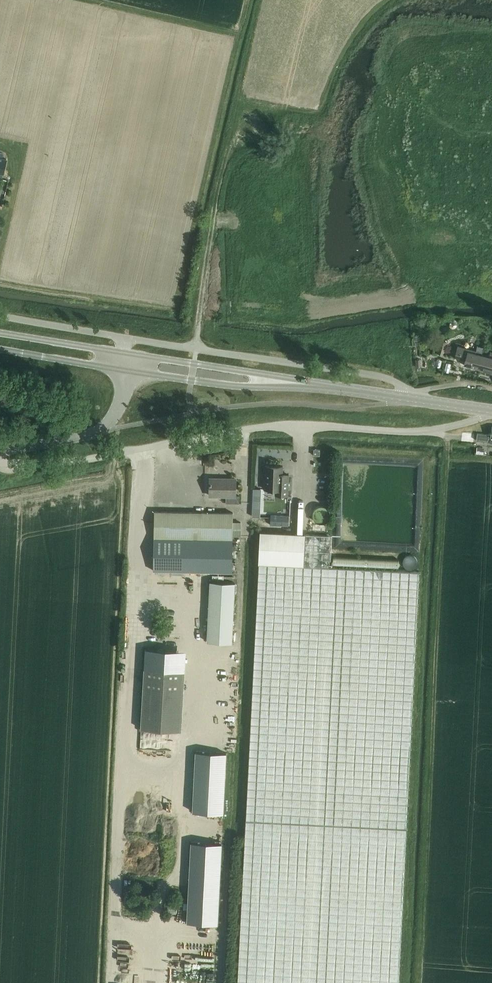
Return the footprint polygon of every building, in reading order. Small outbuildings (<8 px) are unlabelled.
[(443,354),(447,342),(441,340),(438,352),(443,354)] [(464,365),(478,369),(483,354),(482,354),(484,347),(478,345),(476,350),(459,346),(456,357),(466,360),(464,365)] [(478,369),(491,372),(491,352),(490,351),(489,356),(483,354),(478,369)] [(491,435),(477,433),(476,440),(491,441),(490,443),(491,443),(491,428),(491,435)] [(283,466),(266,465),(265,489),(275,490),(275,494),(288,495),(289,475),(282,474),(283,466)] [(240,503),(240,495),(235,495),(236,478),(210,478),(210,496),(227,496),(227,503),(240,503)] [(313,509),(313,513),(313,517),(316,520),(319,521),(323,521),(327,520),(329,517),(330,513),(329,509),(327,506),(323,505),(319,505),(316,506),(313,509)] [(155,511),(154,537),(233,539),(233,535),(241,536),(241,521),(234,521),(234,514),(155,511)] [(289,516),(271,515),(271,517),(271,525),(289,526),(289,516)] [(420,572),(330,567),(331,549),(331,535),(329,535),(260,532),(259,563),(238,982),(399,982),(420,572)] [(155,539),(154,570),(233,572),(234,541),(155,539)] [(404,558),(403,562),(404,566),(407,568),(410,569),(414,568),(416,566),(417,562),(416,558),(414,556),(410,555),(407,556),(404,558)] [(399,560),(334,556),(333,565),(398,568),(399,560)] [(234,640),(236,581),(211,580),(210,641),(234,640)] [(145,648),(141,730),(182,732),(186,651),(145,648)] [(195,752),(193,812),(224,814),(227,753),(195,752)] [(191,842),(187,923),(218,924),(222,843),(191,842)] [(168,895),(168,912),(168,913),(176,913),(177,895),(168,895)]
